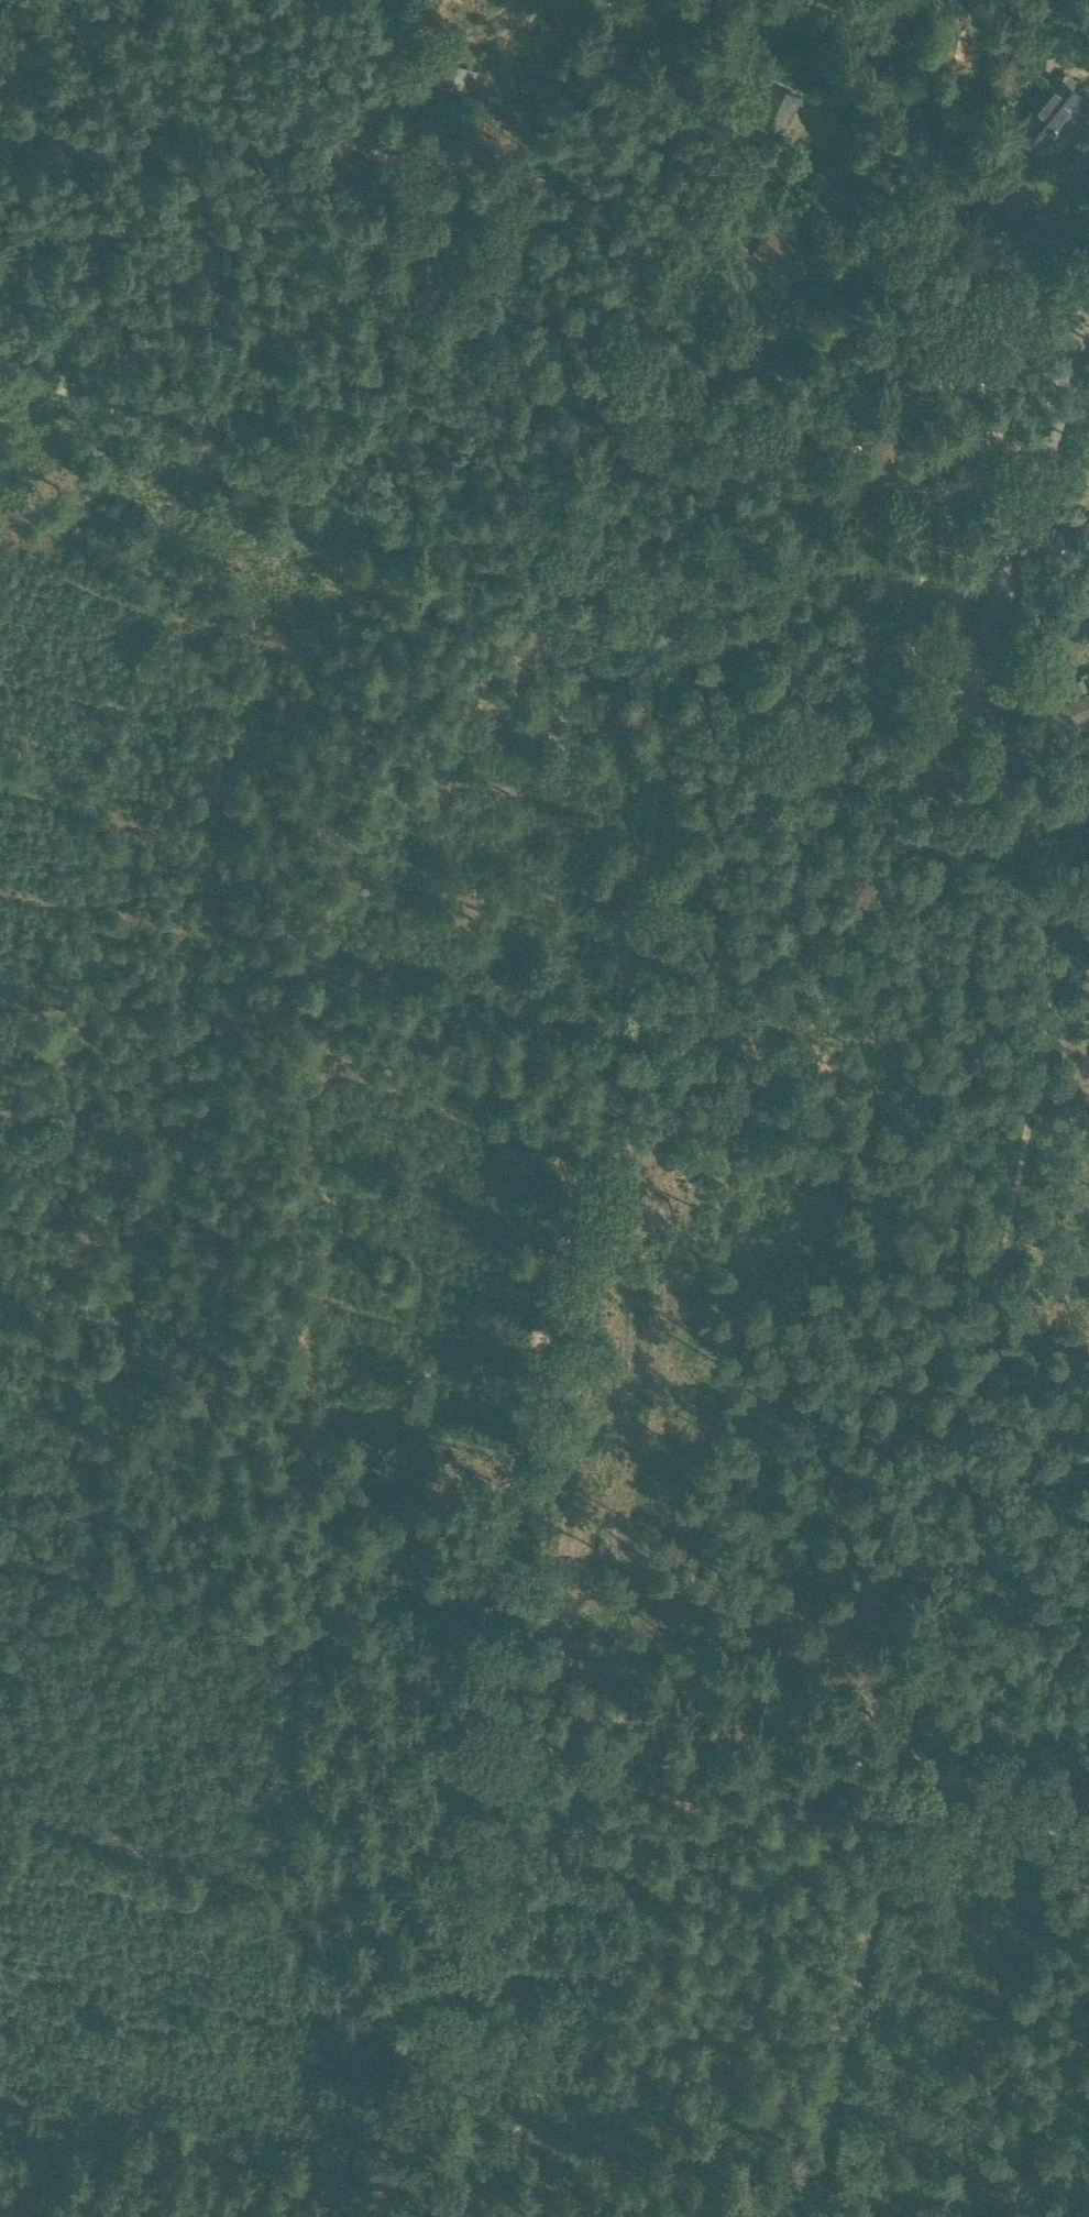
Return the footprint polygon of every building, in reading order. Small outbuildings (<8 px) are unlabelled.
[(1041,65),(1048,55),(1038,48),(1031,58),(1041,65)] [(436,55),(429,74),(467,89),(475,70),(436,55)] [(1060,78),(1022,123),(1041,139),(1050,128),(1052,129),(1055,125),(1054,124),(1079,94),(1060,78)] [(769,85),(754,117),(780,130),(796,97),(769,85)] [(1048,619),(1037,635),(1077,662),(1088,646),(1048,619)] [(1051,711),(1059,729),(1062,728),(1067,739),(1083,733),(1078,721),(1088,717),(1088,695),(1051,711)]
